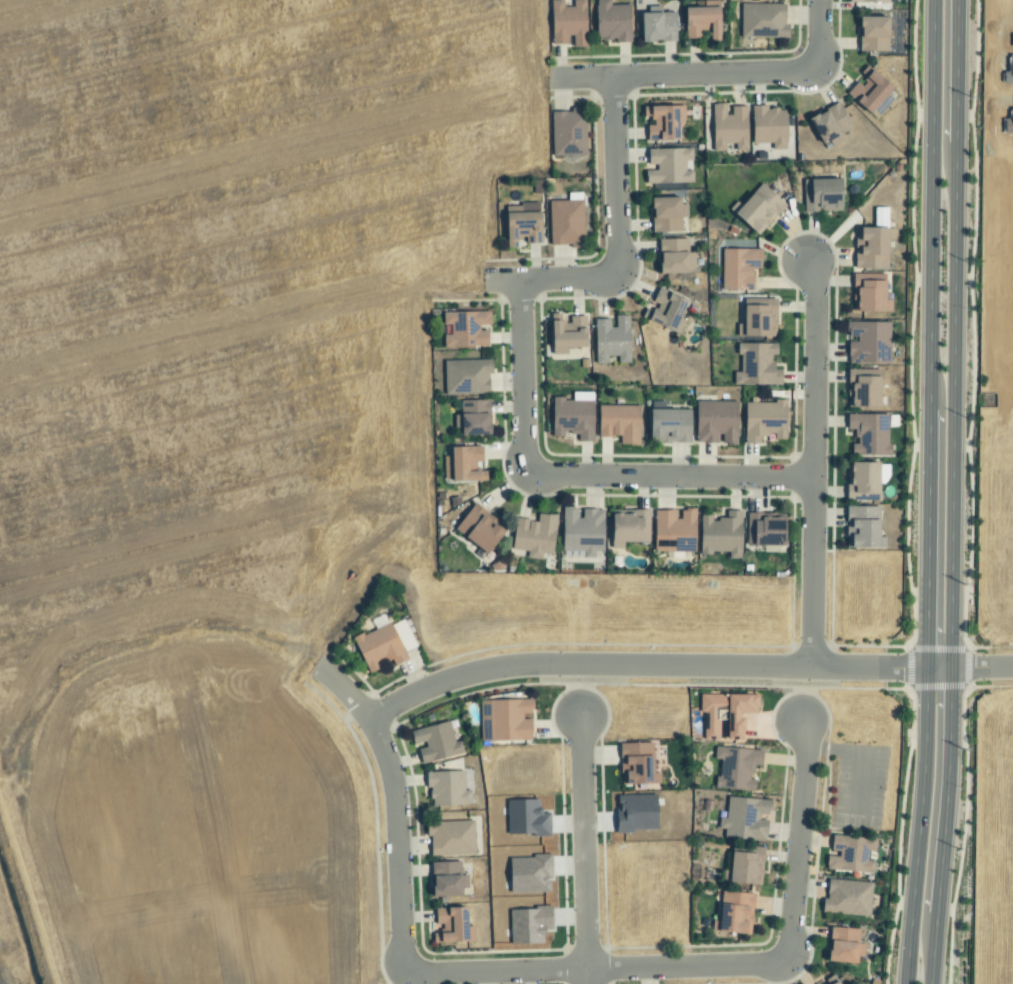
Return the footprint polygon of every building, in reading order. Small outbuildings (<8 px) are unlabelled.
[(572,7),(562,7),(562,0),(549,0),(550,45),(566,45),(566,36),(571,36),(571,47),(585,47),(584,0),(571,0),(572,7)] [(610,5),(609,0),(593,0),(595,39),(614,39),(614,43),(630,43),(629,4),(610,5)] [(739,4),(740,38),(785,38),(785,3),(739,4)] [(682,9),(683,39),(698,39),(698,31),(706,30),(706,36),(718,35),(717,8),(682,9)] [(639,43),(675,42),(674,13),(639,14),(639,43)] [(888,18),(857,17),(857,52),(887,52),(888,18)] [(868,115),(872,111),(877,116),(892,99),(886,94),(891,88),(865,66),(858,73),(865,79),(859,86),(855,82),(844,94),(868,115)] [(851,128),(837,102),(806,120),(821,146),(828,142),(831,147),(843,140),(839,134),(851,128)] [(746,106),(730,106),(730,115),(725,115),(725,104),(711,104),(711,151),(724,151),(724,144),(734,144),(734,151),(746,151),(746,106)] [(785,109),(767,110),(766,105),(750,106),(751,144),(771,143),(771,150),(786,149),(785,109)] [(677,141),(676,122),(683,121),(683,106),(641,107),(642,117),(649,117),(650,125),(645,125),(646,142),(677,141)] [(549,110),(550,157),(585,156),(584,109),(549,110)] [(644,184),(692,183),(691,170),(685,170),(684,161),(692,161),(691,148),(646,150),(647,166),(655,165),(655,171),(644,171),(644,184)] [(839,179),(802,180),(803,213),(840,211),(839,179)] [(732,215),(756,237),(784,205),(759,183),(732,215)] [(680,232),(680,218),(686,217),(686,204),(679,204),(679,198),(649,198),(650,233),(680,232)] [(583,246),(582,200),(548,201),(548,246),(583,246)] [(535,212),(535,204),(512,205),(512,213),(535,212)] [(503,214),(504,248),(512,248),(511,239),(525,238),(525,243),(539,243),(539,213),(503,214)] [(886,270),(887,229),(855,228),(854,244),(853,269),(886,270)] [(686,274),(686,265),(694,265),(694,252),(687,252),(687,239),(658,240),(658,274),(686,274)] [(720,290),(751,291),(752,269),(760,269),(760,250),(721,249),(720,290)] [(851,282),(852,313),(891,312),(890,300),(884,300),(883,281),(851,282)] [(641,317),(669,332),(685,301),(657,286),(641,317)] [(742,306),(741,324),(736,324),(735,337),(774,338),(775,300),(758,299),(758,306),(742,306)] [(487,347),(486,331),(478,331),(478,326),(489,326),(489,312),(441,313),(441,325),(449,325),(449,335),(442,335),(442,348),(487,347)] [(584,316),(559,317),(559,314),(548,314),(549,355),(565,354),(565,349),(585,348),(584,316)] [(628,316),(611,316),(612,319),(593,320),(594,365),(607,364),(607,357),(617,356),(617,364),(629,363),(628,316)] [(889,323),(846,322),(846,337),(855,338),(855,343),(847,343),(847,364),(888,364),(889,323)] [(732,385),(780,386),(780,370),(771,370),(772,356),(776,356),(776,344),(735,343),(735,355),(739,355),(739,373),(733,372),(732,385)] [(443,361),(444,394),(487,394),(487,373),(491,373),(491,360),(443,361)] [(878,409),(879,370),(848,370),(847,409),(878,409)] [(592,399),(549,399),(549,438),(563,438),(563,434),(577,434),(577,442),(592,442),(592,399)] [(453,415),(453,429),(458,428),(458,436),(488,435),(487,400),(459,401),(460,415),(453,415)] [(694,443),(716,443),(716,435),(721,435),(721,445),(736,445),(736,401),(694,401),(694,443)] [(784,402),(743,402),(743,444),(759,444),(759,440),(784,440),(784,402)] [(619,437),(618,445),(637,446),(638,406),(597,405),(596,437),(619,437)] [(689,442),(689,410),(647,410),(647,442),(689,442)] [(888,415),(845,414),(845,430),(854,430),(854,444),(850,444),(849,456),(888,456),(888,415)] [(442,456),(443,482),(483,481),(482,446),(448,447),(448,456),(442,456)] [(845,495),(877,495),(877,484),(887,484),(887,464),(846,463),(845,495)] [(489,524),(493,519),(473,503),(452,529),(483,555),(501,533),(489,524)] [(878,507),(845,507),(845,549),(884,549),(884,537),(878,537),(878,507)] [(560,551),(582,551),(582,558),(593,558),(594,552),(601,552),(602,509),(560,509),(560,551)] [(622,543),(647,544),(648,511),(609,510),(608,549),(622,549),(622,543)] [(694,510),(679,510),(679,518),(674,518),(674,511),(653,510),(651,552),(693,553),(694,510)] [(740,559),(740,511),(723,511),(722,520),(711,520),(711,515),(698,515),(698,554),(727,554),(727,559),(740,559)] [(746,546),(782,547),(783,514),(746,513),(746,546)] [(551,555),(555,516),(537,514),(536,522),(513,519),(509,556),(540,559),(540,554),(551,555)] [(415,646),(402,617),(352,640),(367,674),(378,669),(377,665),(389,659),(392,665),(406,659),(403,652),(415,646)] [(757,694),(698,694),(698,713),(706,713),(706,728),(702,728),(702,740),(718,740),(718,732),(724,732),(724,740),(741,740),(741,713),(757,713),(757,694)] [(480,741),(530,740),(529,716),(531,716),(531,699),(480,700),(480,721),(480,741)] [(464,753),(461,740),(453,742),(448,721),(408,730),(411,747),(416,746),(420,763),(464,753)] [(619,784),(659,783),(659,772),(652,773),(652,742),(619,743),(619,784)] [(713,788),(753,791),(754,778),(752,778),(752,765),(760,766),(761,750),(714,747),(713,759),(719,760),(718,777),(714,777),(713,788)] [(424,771),(424,788),(427,788),(428,800),(433,800),(433,806),(471,805),(470,790),(463,791),(462,770),(424,771)] [(725,818),(718,817),(717,829),(723,829),(722,839),(765,841),(767,799),(726,797),(725,818)] [(473,855),(472,821),(436,822),(436,829),(427,829),(428,856),(473,855)] [(824,871),(872,873),(872,861),(866,861),(867,851),(874,851),(875,837),(830,835),(829,854),(825,853),(824,871)] [(726,883),(760,885),(762,848),(728,846),(726,883)] [(458,861),(429,862),(430,897),(459,896),(459,889),(467,889),(466,875),(459,875),(458,861)] [(870,882),(824,880),(823,914),(869,915),(870,882)] [(750,934),(752,893),(719,891),(718,921),(711,920),(710,932),(750,934)] [(465,908),(435,908),(435,933),(431,933),(431,943),(472,942),(472,926),(466,926),(465,908)] [(858,929),(828,927),(826,962),(855,963),(855,957),(863,957),(863,944),(858,944),(858,929)] [(834,974),(820,981),(822,983),(839,983),(834,974)]
